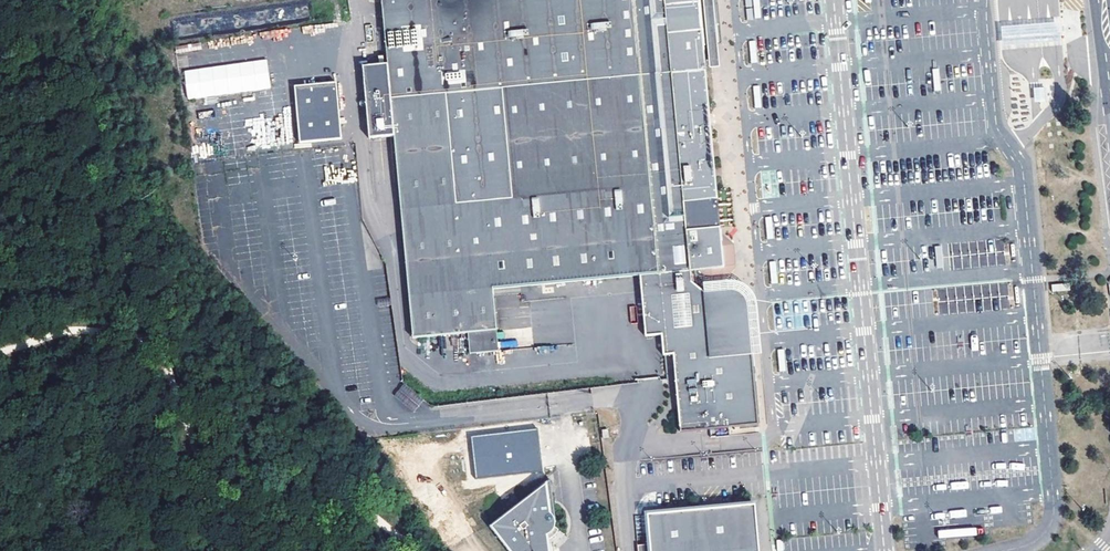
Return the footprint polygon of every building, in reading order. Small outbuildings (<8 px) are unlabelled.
[(640,277),(647,337),(663,337),(664,357),(673,355),(680,433),(759,425),(755,381),(747,382),(746,374),(754,374),(750,334),(742,328),(736,323),(728,324),(725,291),(704,293),(691,282),(690,272),(700,271),(713,281),(723,280),(734,266),(732,245),(721,235),(720,225),(709,226),(707,204),(718,203),(710,118),(701,18),(699,0),(382,0),(388,66),(364,69),(371,140),(395,138),(415,339),(469,335),(472,355),(500,353),(495,291),(492,258),(517,256),(521,288),(640,277)] [(754,10),(747,10),(747,21),(755,21),(754,10)] [(1060,22),(1001,29),(1003,49),(1062,44),(1060,22)] [(186,99),(270,90),(267,60),(183,69),(186,99)] [(938,69),(932,69),(935,91),(941,90),(938,69)] [(335,81),(295,85),(300,143),(341,139),(335,81)] [(762,84),(755,84),(757,110),(765,109),(762,84)] [(1047,87),(1033,88),(1034,102),(1048,101),(1047,87)] [(709,226),(720,225),(733,224),(730,202),(718,203),(707,204),(709,226)] [(495,291),(521,288),(517,256),(492,258),(495,291)] [(779,274),(772,274),(773,286),(780,285),(779,274)] [(742,328),(750,334),(750,333),(747,303),(746,302),(745,299),(744,297),(741,295),(740,293),(737,292),(735,291),(734,291),(730,291),(725,291),(728,324),(736,323),(742,328)] [(777,349),(779,371),(786,370),(784,349),(777,349)] [(755,381),(754,374),(746,374),(747,382),(755,381)] [(538,429),(472,437),(477,479),(543,471),(538,429)] [(552,536),(557,530),(554,527),(554,521),(555,521),(552,500),(549,479),(490,525),(509,550),(549,550),(547,539),(546,535),(549,533),(552,536)] [(648,516),(651,546),(651,550),(760,550),(755,505),(648,516)]
